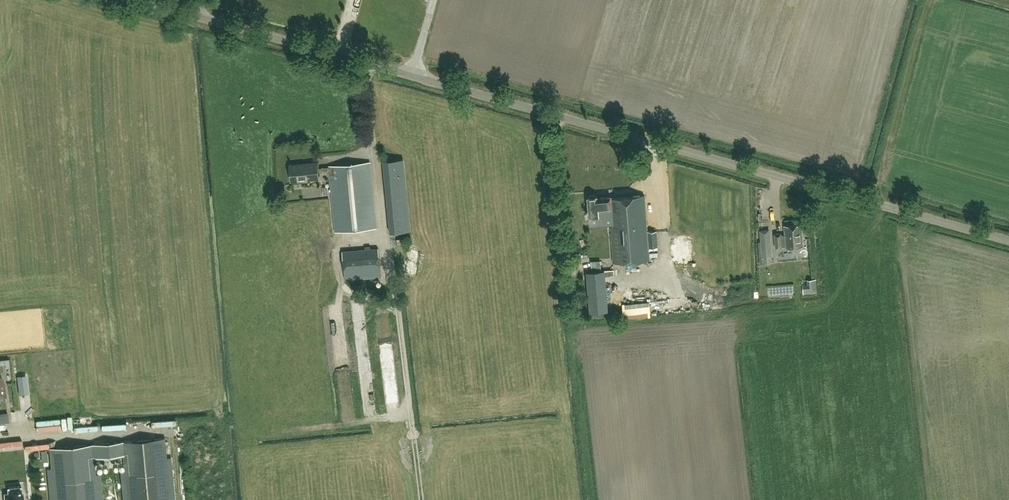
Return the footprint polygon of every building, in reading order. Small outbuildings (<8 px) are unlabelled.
[(391,234),(411,232),(404,160),(384,162),(391,234)] [(336,233),(377,229),(370,163),(330,167),(330,168),(318,169),(318,163),(290,166),(292,182),(319,179),(319,177),(331,176),(336,233)] [(614,264),(651,260),(649,249),(658,248),(656,232),(648,233),(645,196),(611,199),(611,197),(598,198),(598,196),(589,197),(590,216),(606,215),(606,214),(609,213),(614,264)] [(775,235),(776,249),(783,248),(783,247),(788,247),(788,248),(803,247),(801,225),(786,226),(787,235),(782,236),(781,234),(775,235)] [(771,228),(762,228),(763,239),(771,239),(771,228)] [(345,280),(381,277),(378,248),(342,251),(345,280)] [(589,312),(608,310),(604,270),(586,272),(589,312)] [(811,278),(811,284),(805,284),(805,292),(818,292),(818,278),(811,278)] [(397,377),(396,358),(386,359),(388,386),(393,386),(392,378),(397,377)] [(375,374),(366,374),(366,382),(375,382),(375,374)] [(25,394),(23,375),(17,376),(19,395),(25,394)] [(398,388),(390,388),(389,403),(397,403),(398,388)] [(10,424),(10,416),(0,416),(0,424),(10,424)] [(165,437),(122,441),(125,467),(125,471),(128,499),(171,499),(165,437)] [(54,499),(99,499),(95,458),(123,455),(122,441),(49,448),(54,499)] [(20,485),(7,486),(7,492),(4,492),(4,499),(23,499),(23,492),(21,492),(20,485)]
